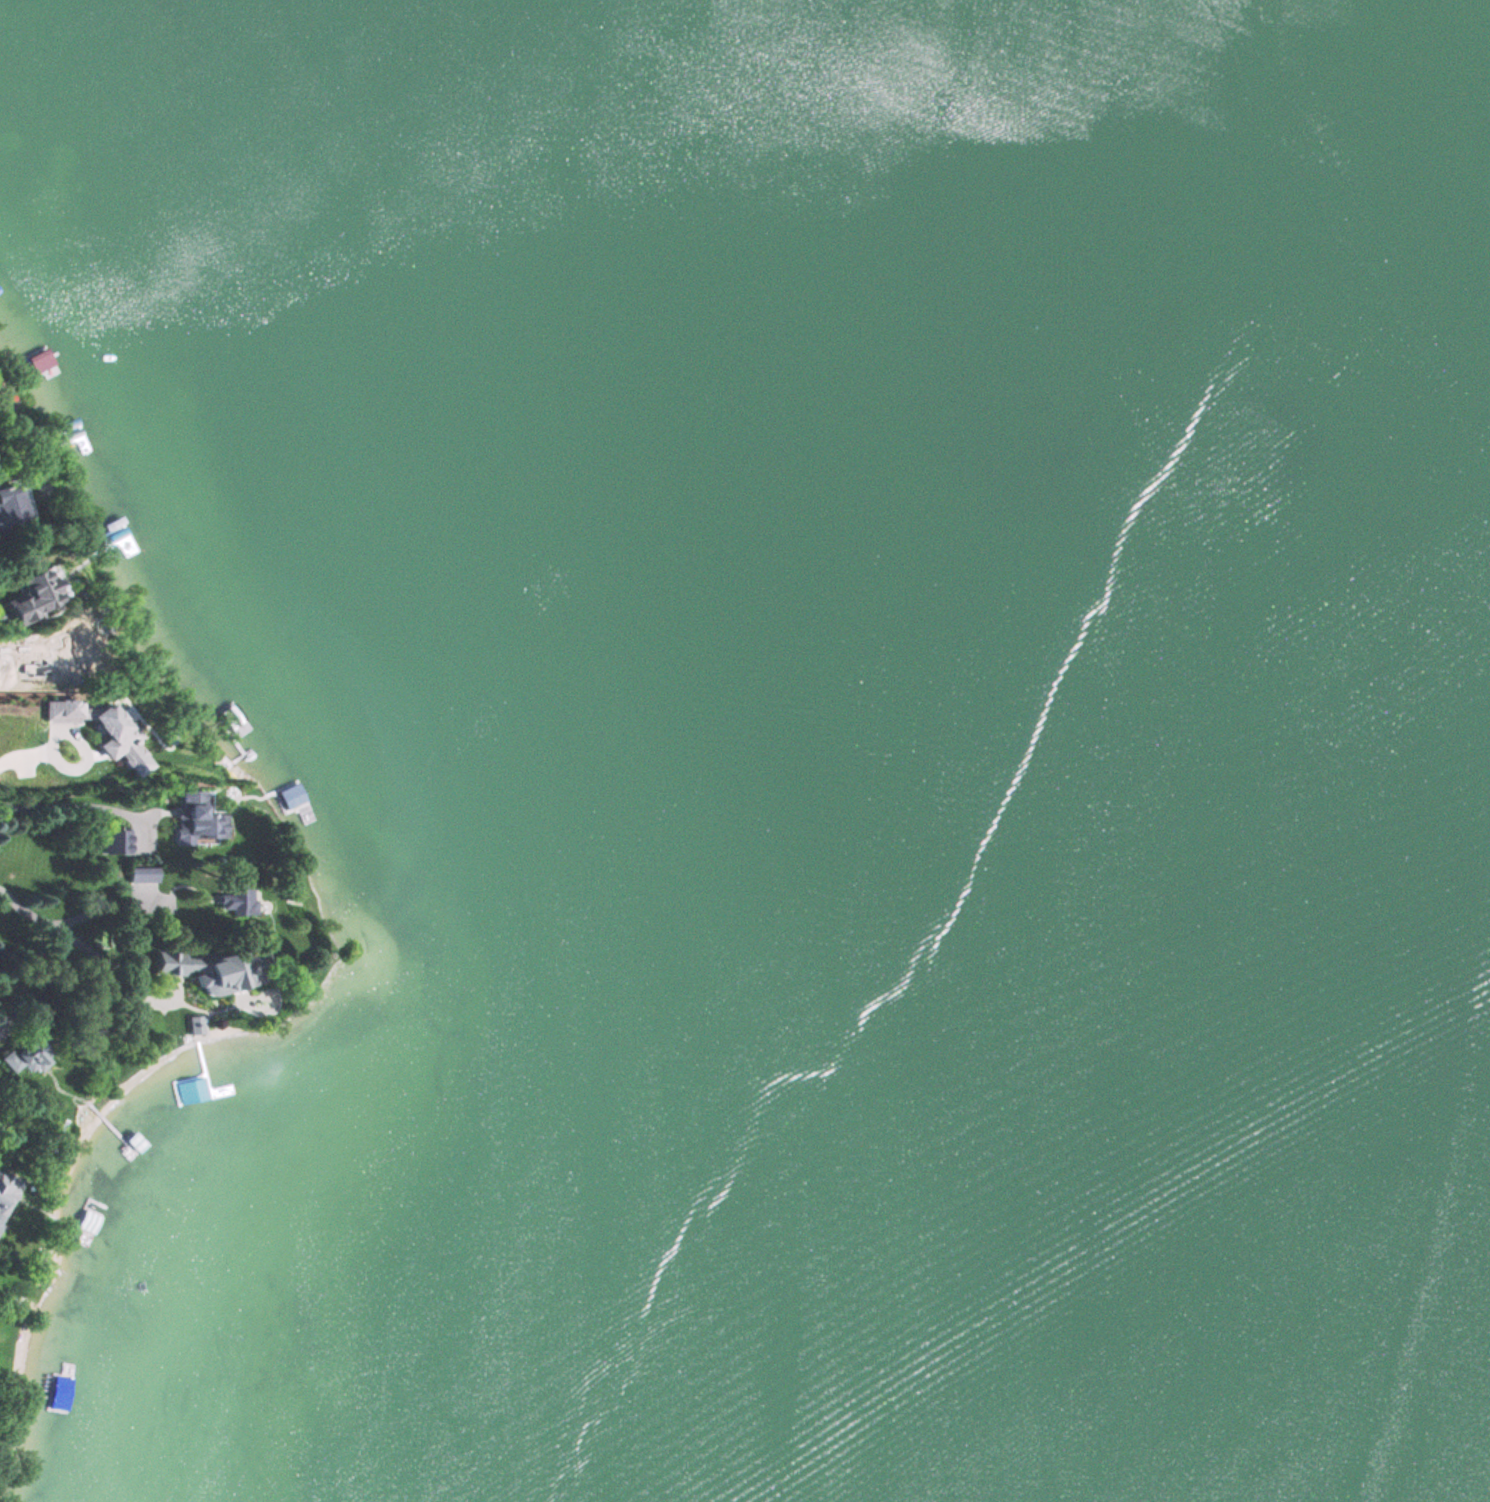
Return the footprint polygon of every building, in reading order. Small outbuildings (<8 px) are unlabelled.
[(53,374),(50,351),(27,354),(31,375),(43,374),(43,376),(53,374)] [(0,488),(0,531),(30,523),(19,483),(0,488)] [(18,581),(23,596),(9,601),(18,626),(67,609),(53,568),(18,581)] [(129,882),(157,882),(157,864),(129,864),(129,882)] [(241,901),(241,895),(222,895),(222,927),(260,926),(259,901),(241,901)] [(198,977),(198,992),(256,994),(257,957),(154,953),(154,975),(198,977)] [(34,1033),(0,1059),(12,1074),(23,1065),(31,1076),(54,1059),(34,1033)] [(2,1227),(21,1180),(0,1172),(0,1226),(2,1227)]
